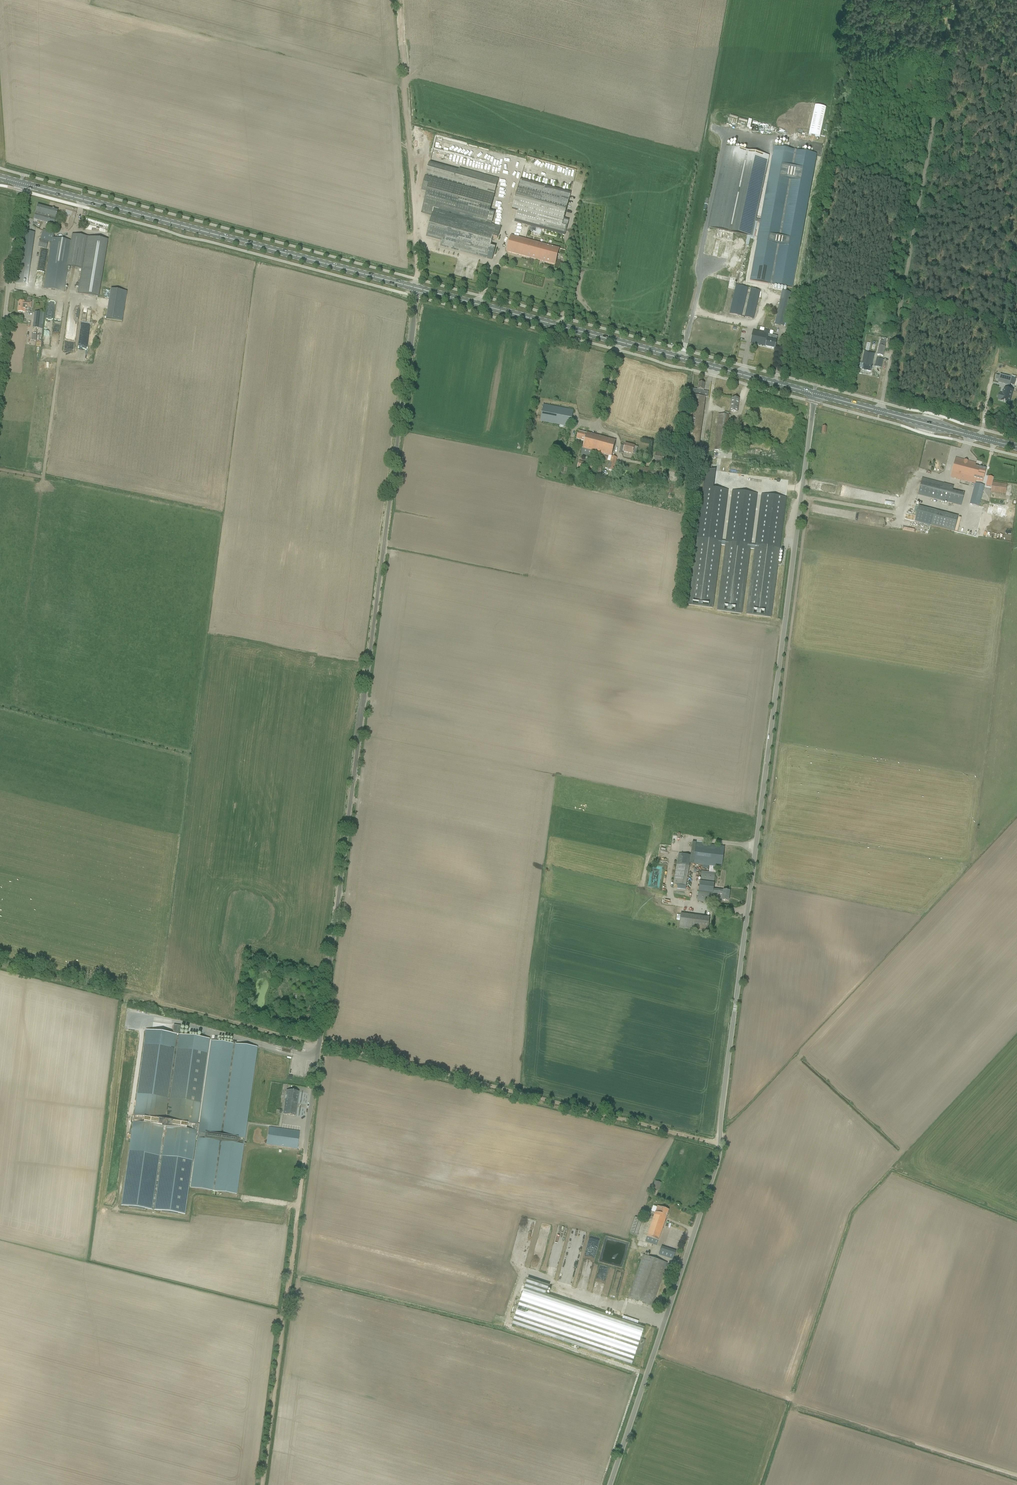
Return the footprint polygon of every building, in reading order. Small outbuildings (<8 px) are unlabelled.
[(747,236),(745,246),(749,247),(752,237),(755,220),(769,156),(726,147),(709,228),(747,236)] [(761,223),(750,281),(792,289),(817,155),(775,148),(761,221),(755,220),(755,222),(761,223)] [(425,179),(494,198),(499,179),(459,168),(458,169),(429,161),(425,179)] [(494,198),(425,179),(421,192),(427,193),(421,214),(432,217),(434,210),(487,224),(488,222),(491,223),(494,213),(490,212),(494,198)] [(518,211),(515,221),(565,235),(569,220),(564,219),(570,194),(520,180),(512,209),(518,211)] [(33,220),(38,221),(54,225),(58,211),(37,205),(33,220)] [(442,240),(440,246),(492,260),(495,249),(490,247),(493,238),(497,239),(500,228),(487,224),(434,210),(432,217),(427,236),(442,240)] [(44,289),(63,292),(68,267),(81,269),(77,294),(97,297),(107,240),(73,235),(72,241),(53,238),(54,233),(42,230),(38,247),(46,249),(48,242),(51,243),(44,289)] [(15,284),(26,285),(27,282),(28,282),(34,233),(23,232),(15,284)] [(511,236),(508,248),(506,252),(543,262),(547,246),(511,236)] [(547,246),(543,262),(555,265),(559,249),(547,246)] [(736,285),(730,314),(741,316),(748,288),(736,285)] [(127,292),(110,289),(106,319),(122,321),(127,292)] [(751,289),(745,317),(753,319),(757,304),(760,291),(751,289)] [(782,291),(775,324),(784,326),(791,293),(782,291)] [(18,312),(23,312),(25,313),(26,308),(31,308),(32,303),(31,303),(31,297),(26,297),(25,302),(19,301),(18,312)] [(35,312),(33,328),(41,329),(43,313),(35,312)] [(753,330),(751,338),(750,343),(774,349),(776,344),(777,337),(768,335),(769,331),(764,330),(763,333),(754,331),(755,330),(753,330)] [(865,352),(862,364),(864,364),(862,370),(870,372),(872,366),(874,354),(865,352)] [(1000,374),(998,381),(1010,384),(1012,377),(1000,374)] [(1001,394),(999,400),(1001,401),(1005,402),(1005,403),(1006,403),(1006,402),(1009,403),(1013,390),(1005,388),(1003,395),(1001,394)] [(732,398),(731,403),(730,411),(737,412),(739,399),(732,398)] [(560,425),(559,427),(563,428),(564,426),(570,427),(573,410),(543,405),(540,421),(560,425)] [(714,445),(714,451),(717,451),(727,452),(731,415),(718,414),(714,445)] [(578,432),(577,436),(576,439),(584,441),(582,449),(583,449),(581,454),(593,457),(594,452),(597,453),(601,437),(587,433),(586,434),(578,432)] [(601,437),(597,453),(609,456),(607,460),(610,461),(608,469),(613,471),(617,458),(611,456),(616,441),(601,437)] [(620,451),(620,453),(623,454),(624,452),(632,454),(632,453),(636,454),(638,447),(625,444),(624,447),(621,446),(620,451)] [(954,463),(950,477),(971,483),(972,478),(976,479),(975,481),(982,483),(983,479),(986,469),(975,466),(976,463),(955,458),(954,463)] [(577,467),(590,470),(591,465),(579,461),(577,467)] [(697,537),(688,605),(713,608),(721,545),(725,546),(717,611),(742,614),(750,549),(754,549),(746,615),(770,618),(779,547),(786,498),(762,495),(755,544),(755,545),(751,544),(750,544),(757,494),(732,491),(726,541),(726,540),(726,541),(722,541),(722,540),(721,540),(727,491),(713,489),(715,475),(714,475),(715,471),(705,469),(697,537)] [(922,477),(918,495),(961,506),(964,493),(952,490),(954,486),(922,477)] [(992,482),(991,492),(1005,494),(1007,484),(992,482)] [(975,483),(970,504),(973,505),(979,506),(985,485),(975,483)] [(934,511),(930,525),(949,530),(952,531),(954,532),(955,528),(958,517),(934,511)] [(716,867),(719,867),(718,870),(721,871),(722,867),(724,847),(692,843),(689,863),(709,866),(709,872),(701,871),(700,882),(698,892),(699,892),(697,902),(711,904),(712,893),(723,894),(722,901),(728,901),(730,891),(723,890),(723,891),(713,890),(714,883),(715,873),(715,874),(716,867)] [(678,854),(676,865),(689,866),(690,856),(678,854)] [(676,865),(673,884),(678,885),(677,889),(685,890),(686,886),(685,886),(689,866),(676,865)] [(680,920),(679,928),(708,931),(709,917),(680,914),(680,915),(677,914),(676,920),(680,920)] [(146,1030),(121,1206),(185,1215),(195,1141),(197,1141),(199,1125),(197,1125),(209,1038),(179,1034),(180,1026),(174,1025),(173,1033),(146,1030)] [(237,1194),(257,1047),(211,1041),(199,1122),(199,1125),(197,1141),(196,1143),(190,1188),(218,1192),(237,1194)] [(286,1090),(286,1096),(289,1096),(288,1099),(285,1099),(283,1115),(295,1116),(298,1092),(286,1090)] [(266,1144),(292,1148),(297,1149),(299,1132),(269,1127),(266,1144)] [(645,1242),(652,1244),(656,1246),(658,1240),(658,1241),(668,1210),(657,1207),(645,1242)] [(634,1217),(629,1233),(637,1235),(642,1220),(634,1217)] [(573,1262),(579,1263),(585,1236),(571,1233),(567,1251),(572,1252),(571,1259),(573,1259),(573,1262)] [(659,1255),(673,1260),(676,1251),(661,1247),(659,1255)] [(628,1298),(647,1304),(652,1306),(667,1263),(643,1255),(628,1298)] [(527,1280),(512,1325),(632,1365),(644,1328),(637,1326),(638,1322),(624,1317),(622,1321),(546,1295),(549,1288),(527,1280)]
